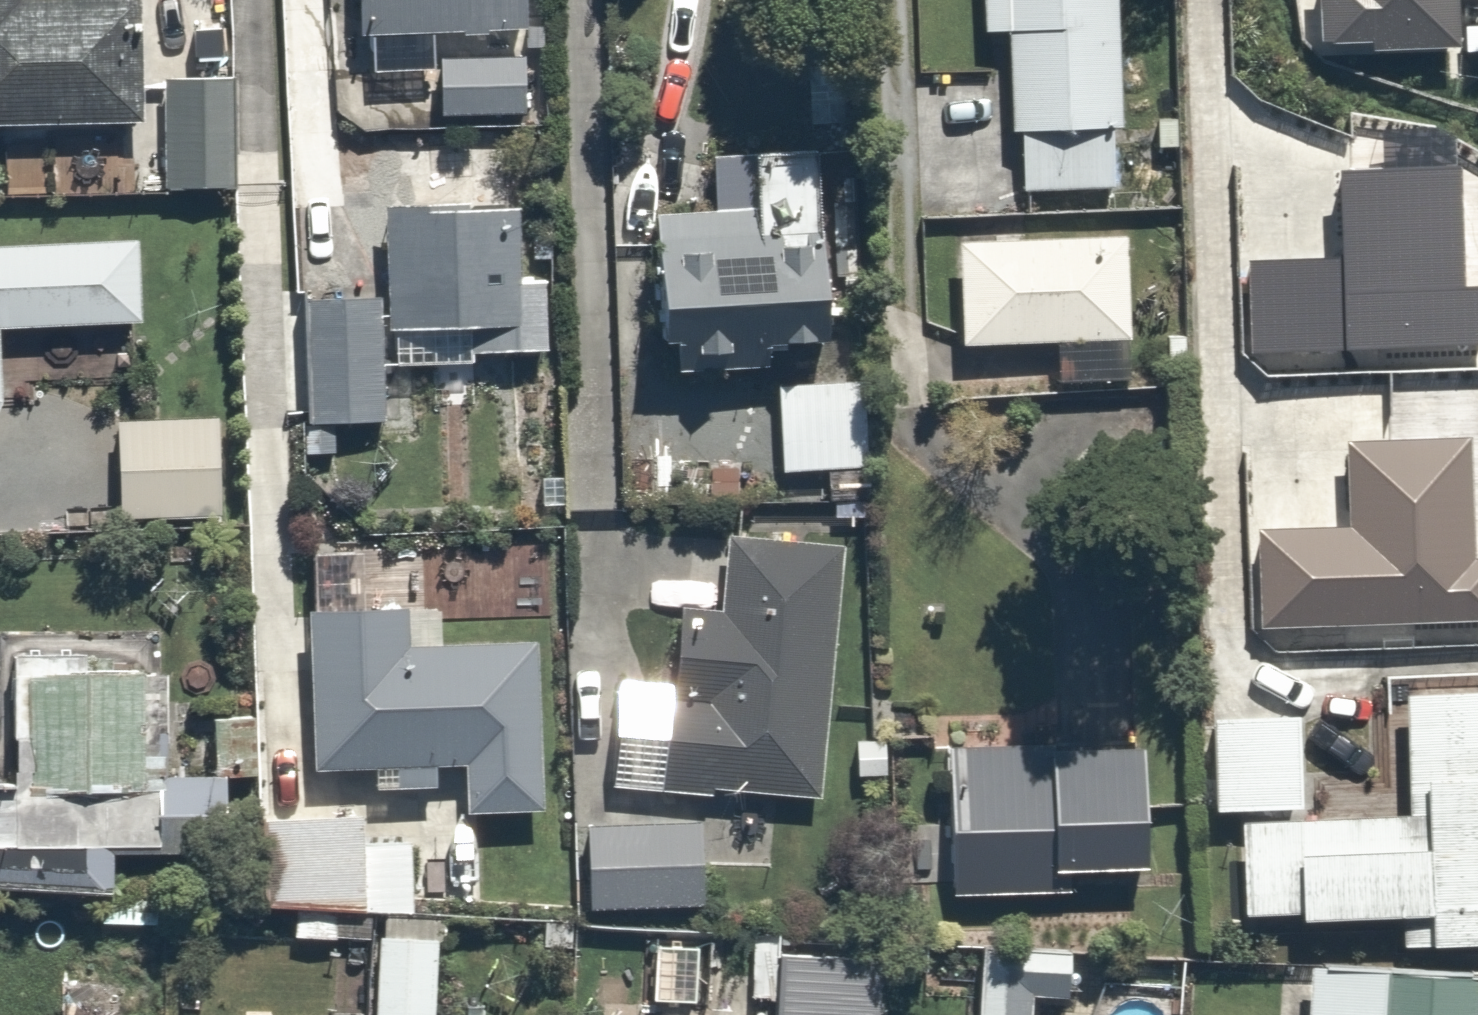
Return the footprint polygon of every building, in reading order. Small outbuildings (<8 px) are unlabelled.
[(144,123),(141,0),(0,0),(0,126),(144,123)] [(362,36),(528,29),(527,0),(361,0),(362,36)] [(974,13),(993,11),(1008,177),(1116,168),(1099,0),(972,0),(974,13)] [(1322,42),(1375,40),(1375,50),(1463,47),(1461,0),(1320,0),(1322,42)] [(524,56),(441,59),(443,117),(526,114),(524,56)] [(234,78),(166,80),(166,192),(234,190),(234,78)] [(743,138),(743,210),(636,209),(636,365),(838,366),(839,210),(796,210),(796,138),(743,138)] [(1252,352),(1477,348),(1477,288),(1466,288),(1464,169),(1343,171),(1344,257),(1250,258),(1252,352)] [(519,212),(389,208),(394,329),(475,328),(476,352),(548,352),(547,283),(521,283),(519,212)] [(1118,221),(937,230),(942,336),(1123,327),(1118,221)] [(140,240),(0,247),(0,409),(2,404),(1,328),(142,324),(140,240)] [(384,301),(308,302),(310,423),(388,422),(384,301)] [(218,420),(120,424),(124,518),(222,513),(218,420)] [(1472,438),(1352,440),(1354,532),(1258,534),(1260,629),(1477,624),(1477,561),(1475,561),(1472,438)] [(822,797),(846,547),(731,536),(724,611),(685,608),(678,685),(622,680),(612,790),(715,799),(716,787),(822,797)] [(390,594),(298,593),(296,757),(448,759),(447,799),(520,800),(522,650),(389,648),(390,594)] [(165,831),(170,633),(0,628),(0,827),(165,831)] [(1401,688),(1406,819),(1248,825),(1251,915),(1305,913),(1305,926),(1433,922),(1434,947),(1477,946),(1477,685),(1401,688)] [(1124,732),(943,745),(953,887),(1134,874),(1124,732)] [(403,807),(250,797),(244,887),(397,896),(403,807)] [(701,823),(590,826),(594,910),(705,906),(701,823)] [(382,918),(376,1014),(438,1014),(442,920),(382,918)] [(1035,996),(1070,999),(1071,954),(985,949),(981,1014),(1034,1014),(1035,996)] [(785,956),(781,1014),(881,1014),(884,962),(785,956)] [(1392,974),(1390,1014),(1477,1014),(1477,978),(1392,974)]
